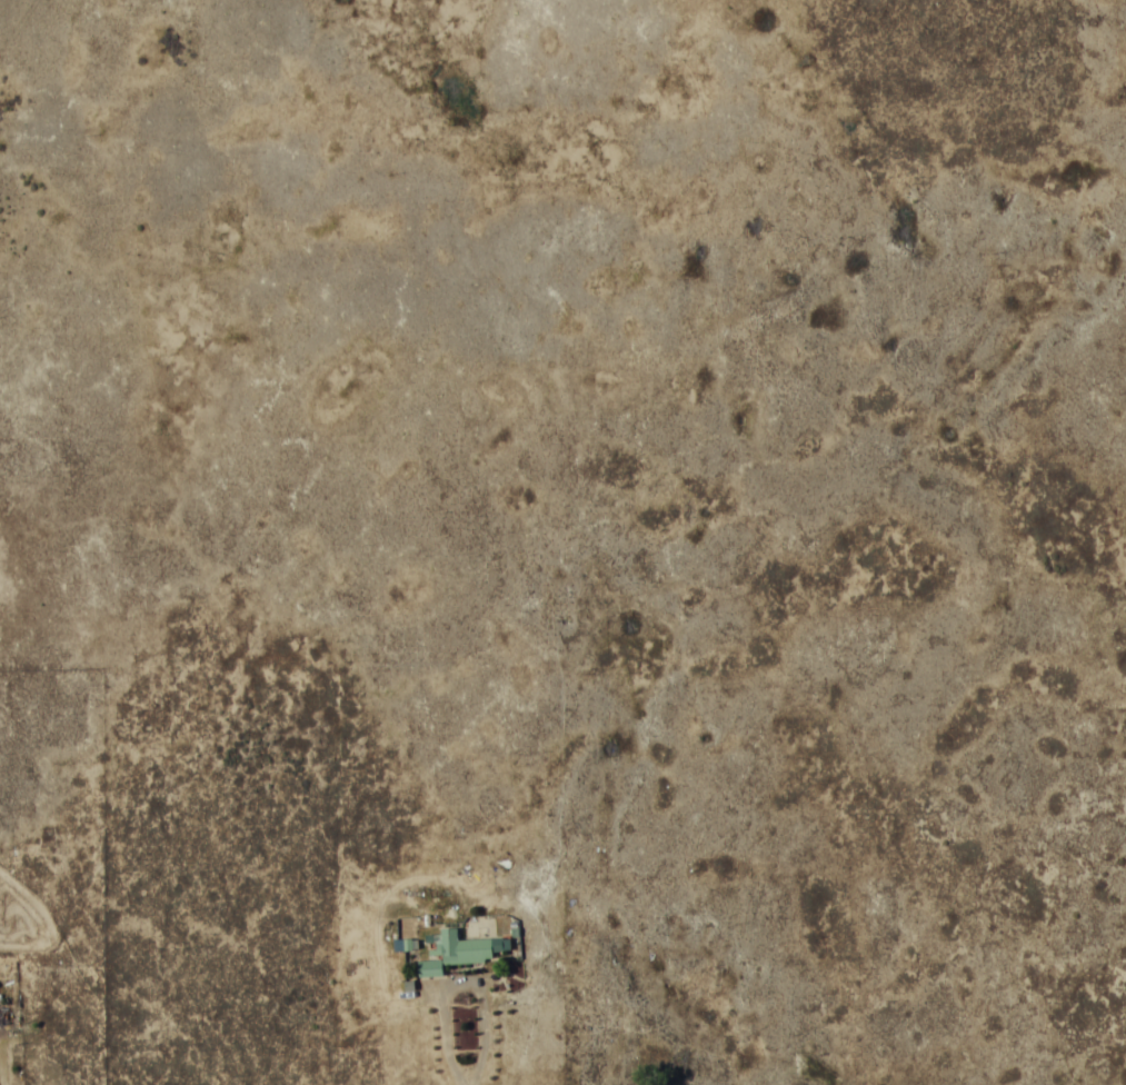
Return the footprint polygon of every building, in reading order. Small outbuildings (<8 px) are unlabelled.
[(457,939),(457,926),(437,927),(438,948),(429,949),(429,960),(417,960),(417,976),(443,976),(443,962),(492,961),(492,946),(501,946),(501,938),(457,939)] [(9,1007),(0,1007),(0,1023),(9,1023),(9,1007)]
